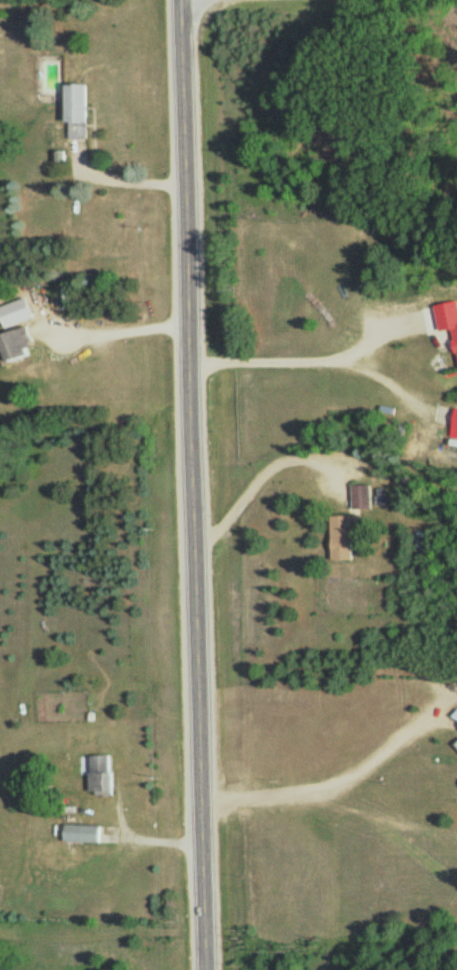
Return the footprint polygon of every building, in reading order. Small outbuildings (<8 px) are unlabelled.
[(90,84),(69,84),(69,139),(90,139),(90,84)] [(425,308),(429,334),(456,329),(456,303),(425,308)] [(3,337),(15,362),(42,350),(30,325),(23,329),(15,312),(5,317),(12,333),(3,337)] [(374,485),(355,485),(355,509),(374,509),(374,485)] [(335,560),(354,560),(354,532),(364,532),(364,515),(335,515),(335,560)] [(92,795),(114,795),(113,754),(91,754),(92,795)] [(102,825),(65,825),(65,842),(102,842),(102,825)]
